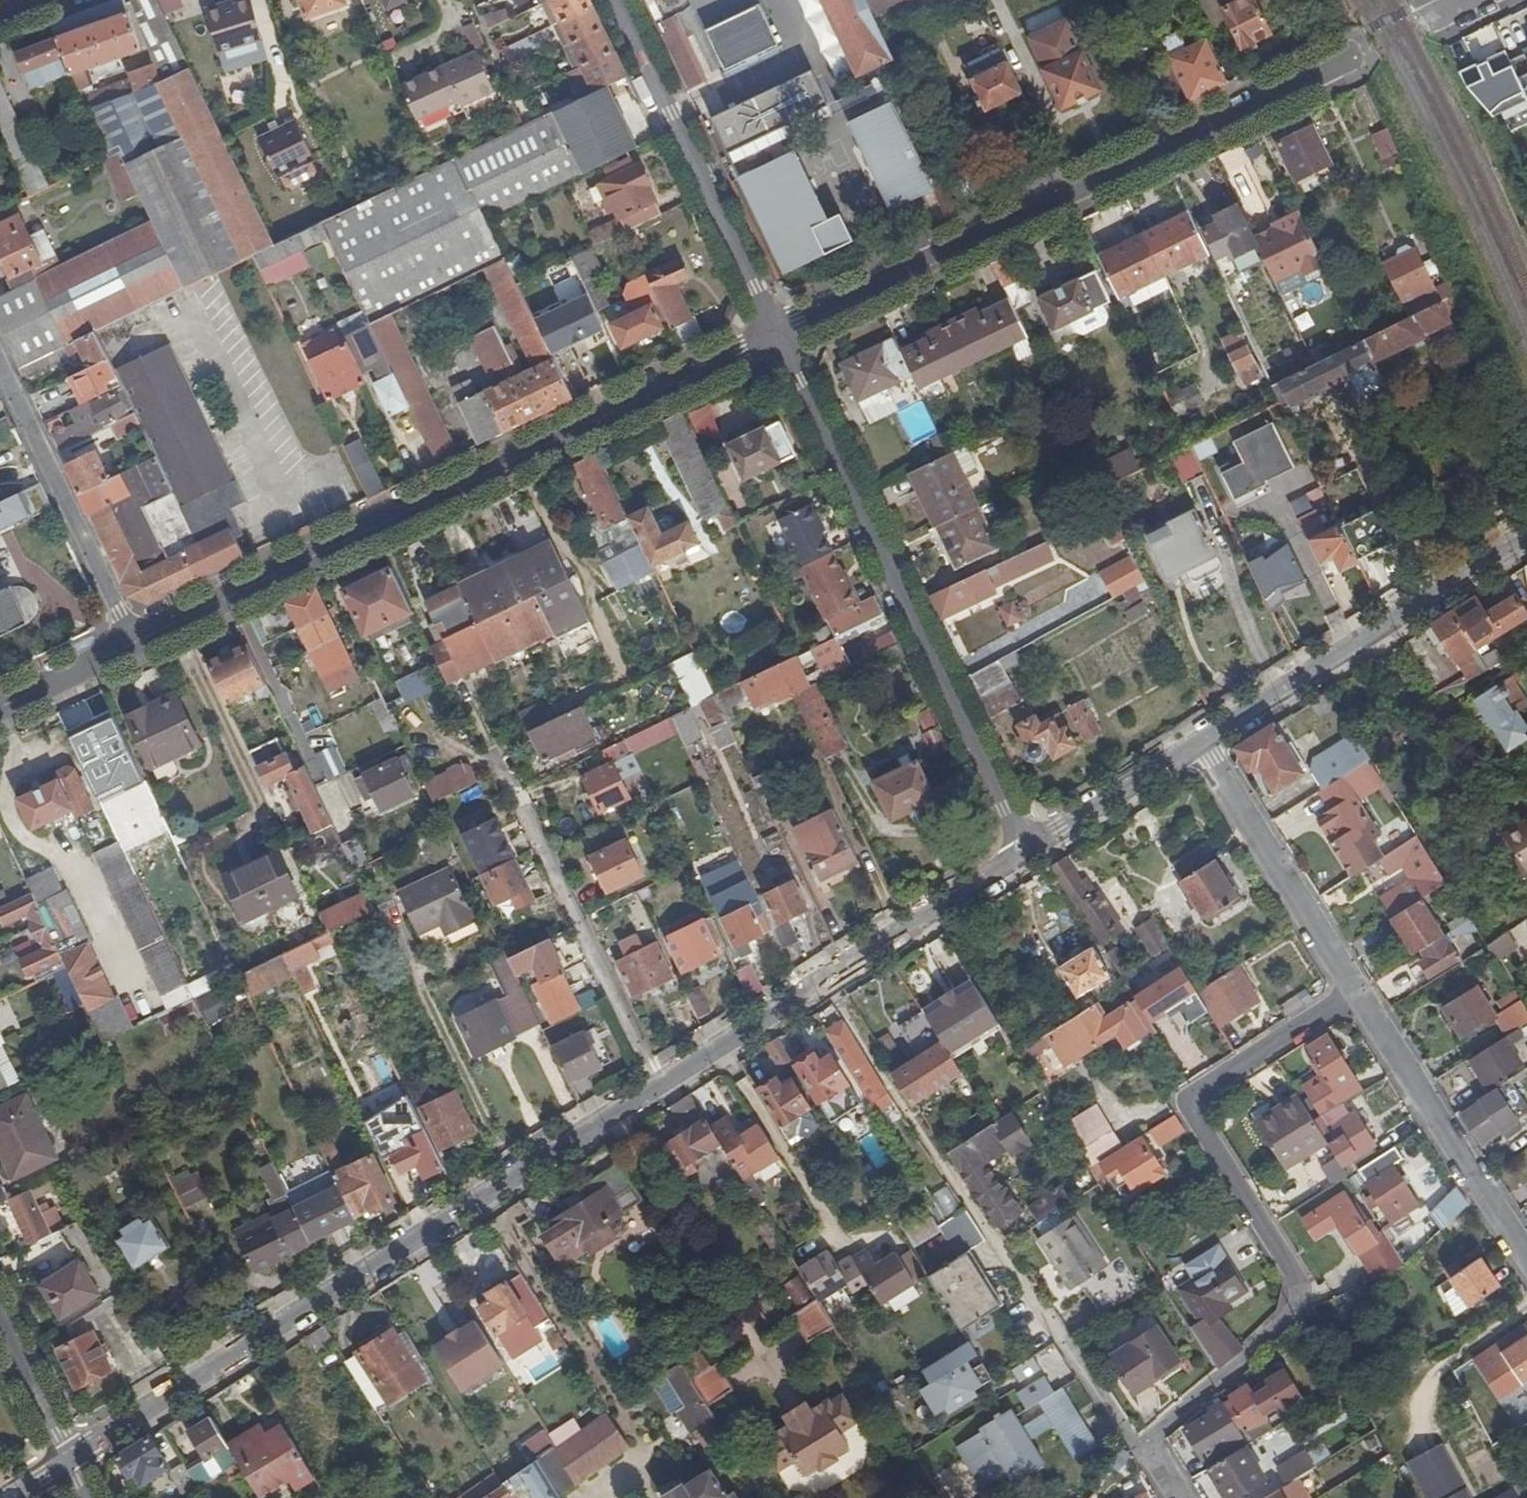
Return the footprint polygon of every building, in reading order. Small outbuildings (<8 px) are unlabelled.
[(141,196),(154,222),(187,291),(255,258),(262,273),(304,252),(330,240),(324,225),(276,248),(158,0),(133,0),(157,68),(163,86),(159,87),(185,140),(162,151),(136,96),(90,113),(111,160),(122,155),(141,196)] [(308,23),(351,8),(349,0),(300,0),(308,23)] [(390,10),(406,3),(405,0),(386,0),(390,10)] [(501,0),(497,0),(478,8),(490,31),(511,21),(501,0)] [(538,0),(525,0),(531,12),(541,7),(538,0)] [(588,0),(555,0),(552,1),(558,14),(551,17),(555,27),(563,23),(592,8),(588,0)] [(822,0),(796,0),(837,86),(858,76),(822,0)] [(858,76),(859,77),(894,60),(874,19),(865,0),(822,0),(858,76)] [(874,19),(914,0),(865,0),(874,19)] [(1217,37),(1234,29),(1244,50),(1273,36),(1255,0),(1244,0),(1224,10),(1220,0),(1199,0),(1217,37)] [(558,14),(552,1),(545,5),(551,17),(558,14)] [(125,2),(54,27),(59,41),(74,75),(75,76),(94,69),(97,80),(126,70),(122,59),(143,51),(125,2)] [(224,7),(207,13),(220,57),(265,43),(253,2),(230,10),(225,11),(224,7)] [(760,6),(707,30),(726,70),(780,46),(760,6)] [(603,30),(592,8),(563,23),(569,35),(562,39),(566,48),(573,45),(603,30)] [(476,21),(466,25),(474,48),(485,44),(476,21)] [(682,27),(661,37),(686,89),(701,82),(695,69),(700,66),(682,27)] [(578,54),(584,67),(613,52),(603,30),(573,45),(578,54)] [(74,75),(59,41),(19,58),(27,78),(31,76),(37,91),(74,75)] [(1074,41),(1039,57),(1047,74),(1046,74),(1063,110),(1100,93),(1083,56),(1081,57),(1074,41)] [(1191,103),(1228,86),(1207,41),(1180,54),(1177,48),(1174,50),(1173,48),(1167,51),(1179,77),(1191,103)] [(546,70),(578,54),(573,45),(566,48),(542,60),(546,70)] [(1022,96),(998,46),(988,51),(989,57),(966,69),(987,113),(1022,96)] [(589,90),(593,96),(609,88),(626,79),(613,52),(584,67),(594,87),(589,90)] [(403,88),(419,122),(462,103),(465,109),(496,93),(478,54),(451,66),(453,72),(445,75),(442,70),(403,88)] [(453,72),(451,66),(442,70),(445,75),(453,72)] [(77,83),(90,113),(136,96),(159,87),(163,86),(157,68),(130,78),(131,81),(98,94),(95,88),(87,90),(84,81),(77,83)] [(94,69),(75,76),(77,83),(84,81),(87,90),(95,88),(99,86),(97,80),(94,69)] [(1175,112),(1191,103),(1179,77),(1162,84),(1175,112)] [(30,199),(48,191),(0,84),(0,135),(30,199)] [(794,86),(730,118),(745,150),(810,119),(794,86)] [(159,87),(136,96),(162,151),(185,140),(159,87)] [(593,96),(324,225),(330,240),(366,314),(372,326),(391,317),(486,271),(506,261),(488,223),(639,150),(609,88),(593,96)] [(892,106),(850,126),(890,212),(933,192),(892,106)] [(297,124),(259,141),(279,181),(281,179),(313,164),(316,163),(297,124)] [(1339,172),(1318,129),(1282,147),(1300,184),(1331,169),(1334,174),(1339,172)] [(1402,156),(1392,132),(1377,138),(1389,161),(1402,156)] [(769,143),(743,156),(758,187),(785,174),(769,143)] [(111,160),(107,162),(127,203),(141,196),(122,155),(111,160)] [(318,175),(313,164),(281,179),(287,190),(291,192),(316,179),(318,175)] [(626,234),(661,216),(648,189),(650,188),(640,168),(598,187),(607,206),(604,208),(608,215),(615,212),(626,234)] [(781,179),(746,196),(785,277),(821,261),(781,179)] [(1255,242),(1239,208),(1217,218),(1221,225),(1205,232),(1219,260),(1230,255),(1233,261),(1258,248),(1255,242)] [(1333,275),(1302,212),(1287,220),(1285,226),(1255,242),(1258,248),(1284,299),(1333,275)] [(1211,256),(1191,216),(1147,238),(1166,279),(1211,256)] [(14,291),(42,277),(48,274),(44,265),(58,257),(46,232),(32,238),(22,218),(0,228),(0,254),(12,280),(10,280),(14,291)] [(22,370),(57,353),(68,348),(97,334),(187,291),(154,222),(48,274),(42,277),(44,280),(0,301),(0,323),(22,370)] [(637,238),(630,241),(637,255),(644,252),(637,238)] [(1166,279),(1147,238),(1101,260),(1122,301),(1166,279)] [(603,278),(590,251),(572,260),(590,297),(598,313),(608,308),(596,281),(603,278)] [(304,252),(262,273),(269,287),(311,267),(304,252)] [(1420,256),(1388,271),(1412,320),(1443,305),(1440,297),(1420,256)] [(1031,302),(1010,260),(994,267),(1012,303),(1015,310),(1031,302)] [(506,261),(486,271),(490,280),(511,270),(506,261)] [(682,348),(706,337),(697,318),(693,319),(676,284),(689,278),(681,262),(648,278),(661,303),(682,348)] [(456,391),(481,445),(574,400),(550,351),(536,323),(512,273),(495,281),(513,318),(511,320),(535,370),(525,374),(512,347),(506,349),(496,329),(470,341),(487,376),(502,370),(508,383),(478,397),(471,384),(456,391)] [(1112,306),(1097,275),(1043,301),(1058,332),(1073,324),(1079,337),(1086,338),(1108,328),(1111,319),(1106,310),(1112,306)] [(661,303),(648,278),(631,287),(629,298),(638,315),(614,325),(625,349),(663,331),(652,308),(661,303)] [(1460,297),(1456,289),(1452,291),(1456,299),(1460,297)] [(1456,299),(1452,291),(1440,297),(1443,305),(1456,299)] [(590,297),(536,323),(550,351),(604,325),(598,313),(590,297)] [(1466,312),(1460,297),(1456,299),(1443,305),(1412,320),(1366,343),(1377,366),(1427,341),(1425,336),(1452,323),(1451,320),(1466,312)] [(1039,358),(1015,310),(1012,303),(976,319),(974,315),(955,324),(976,366),(1014,347),(1024,365),(1039,358)] [(372,326),(366,314),(339,326),(346,343),(374,329),(372,326)] [(391,317),(372,326),(374,329),(411,408),(439,466),(459,456),(405,343),(403,344),(391,317)] [(976,366),(955,324),(937,332),(939,337),(904,353),(922,391),(976,366)] [(374,329),(346,343),(348,346),(362,376),(377,368),(383,382),(376,385),(391,417),(411,408),(374,329)] [(326,351),(339,345),(333,333),(306,346),(313,362),(328,356),(326,351)] [(97,334),(68,348),(73,359),(79,355),(83,363),(88,361),(92,370),(111,362),(97,334)] [(1249,386),(1265,378),(1244,336),(1228,343),(1249,386)] [(904,353),(899,342),(844,368),(874,427),(927,401),(922,391),(904,353)] [(1377,366),(1366,343),(1275,388),(1286,410),(1361,373),(1376,406),(1393,398),(1377,366)] [(362,376),(348,346),(340,350),(339,345),(326,351),(328,356),(313,362),(312,363),(330,401),(366,384),(362,376)] [(235,482),(233,483),(210,434),(195,401),(168,347),(116,372),(122,387),(136,414),(143,428),(157,458),(205,556),(212,553),(199,526),(246,504),(235,482)] [(22,370),(21,371),(26,382),(62,365),(57,353),(22,370)] [(92,370),(73,379),(86,406),(122,387),(116,372),(111,362),(92,370)] [(53,438),(60,452),(112,426),(136,414),(122,387),(86,406),(76,410),(82,424),(53,438)] [(1171,402),(1179,419),(1205,406),(1197,390),(1171,402)] [(195,401),(210,434),(225,426),(210,394),(195,401)] [(118,440),(143,428),(136,414),(112,426),(118,440)] [(727,534),(739,529),(685,415),(661,426),(707,522),(719,517),(727,534)] [(767,430),(730,448),(746,483),(798,458),(783,426),(768,433),(767,430)] [(1173,452),(1175,458),(1194,450),(1192,444),(1173,452)] [(1194,450),(1207,477),(1217,472),(1204,445),(1194,450)] [(1188,489),(1209,480),(1207,477),(1194,450),(1175,458),(1175,459),(1188,489)] [(68,468),(81,496),(111,481),(98,453),(68,468)] [(981,511),(955,457),(920,474),(932,499),(925,501),(940,531),(981,511)] [(1133,479),(1144,473),(1137,457),(1125,463),(1133,479)] [(111,481),(81,496),(130,598),(149,605),(213,574),(205,556),(157,458),(111,481)] [(549,481),(577,537),(605,523),(609,533),(627,524),(596,458),(549,481)] [(372,462),(357,469),(371,498),(385,491),(372,462)] [(1104,493),(1133,479),(1125,463),(1096,476),(1104,493)] [(920,474),(914,477),(925,501),(932,499),(920,474)] [(1437,489),(1450,517),(1475,505),(1469,491),(1467,492),(1461,479),(1437,489)] [(41,486),(0,506),(0,530),(33,514),(35,517),(53,509),(41,486)] [(806,571),(834,557),(812,511),(783,524),(806,571)] [(1001,551),(982,511),(981,511),(940,531),(959,571),(1001,551)] [(645,549),(655,570),(675,560),(681,570),(692,565),(687,554),(701,548),(691,527),(677,533),(674,527),(667,524),(659,528),(651,512),(631,520),(632,522),(645,549)] [(1129,542),(1115,514),(1104,519),(1118,547),(1129,542)] [(1223,568),(1199,516),(1151,540),(1168,574),(1187,565),(1196,584),(1201,584),(1222,575),(1223,568)] [(601,556),(607,567),(645,549),(632,522),(627,524),(609,533),(605,523),(577,537),(601,556)] [(1346,534),(1360,561),(1373,555),(1381,549),(1368,523),(1346,534)] [(1342,576),(1362,566),(1360,561),(1346,534),(1343,526),(1311,542),(1324,568),(1336,563),(1342,576)] [(11,554),(0,539),(0,562),(11,554)] [(448,642),(433,650),(444,674),(460,666),(466,679),(590,621),(555,546),(431,606),(448,642)] [(934,600),(944,622),(1000,595),(998,590),(1058,562),(1050,546),(934,600)] [(620,595),(658,576),(655,570),(645,549),(607,567),(620,595)] [(805,571),(830,622),(853,611),(846,595),(851,592),(834,557),(806,571),(805,571)] [(1115,601),(1135,591),(1149,583),(1138,560),(1104,577),(1115,601)] [(762,577),(768,589),(788,579),(781,567),(762,577)] [(416,614),(395,570),(347,593),(368,637),(416,614)] [(1138,597),(1152,590),(1149,583),(1135,591),(1138,597)] [(29,624),(37,619),(39,614),(33,598),(26,589),(20,588),(13,590),(12,588),(1,593),(0,591),(0,638),(29,624)] [(351,657),(320,591),(290,605),(324,678),(358,661),(355,656),(351,657)] [(853,611),(859,608),(851,592),(846,595),(853,611)] [(1453,610),(1479,651),(1526,622),(1526,611),(1515,593),(1485,612),(1475,596),(1453,610)] [(1445,644),(1468,680),(1490,669),(1483,658),(1479,651),(1453,610),(1426,628),(1438,648),(1445,644)] [(877,630),(874,625),(850,636),(853,641),(877,630)] [(870,661),(878,657),(901,647),(896,636),(884,641),(878,641),(863,648),(870,661)] [(812,654),(827,681),(853,669),(839,641),(812,654)] [(884,671),(907,660),(901,647),(878,657),(884,671)] [(269,688),(249,648),(211,666),(230,706),(269,688)] [(865,664),(870,661),(863,648),(858,650),(865,664)] [(1483,658),(1490,669),(1503,662),(1494,650),(1483,658)] [(1001,664),(1007,673),(1023,664),(1018,654),(1001,664)] [(696,655),(675,666),(695,709),(717,699),(696,655)] [(796,696),(816,686),(820,685),(816,678),(807,681),(797,661),(766,676),(780,705),(797,697),(796,696)] [(972,679),(983,702),(1013,685),(1007,673),(1001,664),(972,679)] [(460,666),(444,674),(450,687),(466,679),(460,666)] [(409,702),(436,688),(425,667),(398,681),(409,702)] [(376,681),(370,669),(367,670),(372,683),(376,681)] [(1480,704),(1497,730),(1513,754),(1526,745),(1526,732),(1518,717),(1526,711),(1526,700),(1517,685),(1522,682),(1519,677),(1480,704)] [(376,681),(372,683),(367,685),(375,704),(385,699),(376,681)] [(758,692),(752,682),(717,699),(722,709),(758,692)] [(983,702),(992,719),(1011,709),(1014,714),(1026,708),(1013,685),(983,702)] [(797,697),(828,760),(846,751),(816,686),(796,696),(797,697)] [(1357,738),(1330,695),(1315,705),(1341,748),(1357,738)] [(276,704),(273,697),(268,700),(271,706),(276,704)] [(722,709),(717,699),(695,709),(671,721),(676,729),(690,758),(699,754),(694,743),(705,738),(694,716),(700,713),(702,715),(706,713),(714,729),(711,731),(714,735),(716,734),(724,751),(739,744),(722,709)] [(1095,707),(1092,701),(1072,711),(1078,723),(1077,724),(1088,743),(1103,734),(1090,709),(1095,707)] [(200,748),(178,702),(149,716),(147,712),(129,721),(153,770),(200,748)] [(1497,730),(1480,704),(1470,711),(1487,737),(1497,730)] [(1026,708),(1014,714),(1031,746),(1030,753),(1033,759),(1039,762),(1045,759),(1046,760),(1055,755),(1057,760),(1078,748),(1062,718),(1057,721),(1044,728),(1042,725),(1031,705),(1026,708)] [(328,729),(318,706),(297,716),(308,739),(328,729)] [(533,734),(556,723),(547,706),(522,718),(531,735),(533,734)] [(412,709),(394,718),(402,734),(420,725),(412,709)] [(599,746),(582,710),(556,723),(533,734),(548,765),(579,750),(582,754),(599,746)] [(109,716),(68,735),(88,776),(129,757),(109,716)] [(1044,728),(1057,721),(1055,717),(1042,725),(1044,728)] [(676,729),(671,721),(627,742),(631,750),(676,729)] [(936,757),(951,750),(941,729),(926,737),(936,757)] [(1289,750),(1276,729),(1241,751),(1253,773),(1262,767),(1278,793),(1305,777),(1305,775),(1310,772),(1295,747),(1289,750)] [(1369,755),(1357,738),(1341,748),(1317,762),(1314,776),(1324,792),(1373,763),(1369,755)] [(318,836),(336,828),(300,753),(290,757),(283,741),(253,755),(269,788),(290,779),(318,836)] [(631,750),(627,742),(603,754),(610,768),(585,779),(601,813),(631,800),(623,783),(633,778),(638,789),(647,784),(631,750)] [(1389,742),(1369,755),(1373,763),(1386,784),(1398,777),(1392,768),(1402,763),(1389,742)] [(349,774),(337,751),(319,760),(330,783),(349,774)] [(416,795),(400,761),(361,780),(371,799),(378,796),(384,809),(416,795)] [(1324,792),(1323,794),(1335,811),(1325,817),(1335,833),(1337,832),(1342,840),(1333,846),(1354,879),(1383,861),(1386,860),(1376,843),(1383,838),(1361,802),(1387,786),(1386,784),(1373,763),(1324,792)] [(937,801),(919,764),(876,784),(895,821),(937,801)] [(472,765),(427,786),(435,804),(457,794),(480,783),(472,765)] [(78,820),(96,811),(76,771),(68,768),(61,772),(59,779),(59,782),(20,801),(35,832),(47,827),(48,831),(55,828),(53,824),(75,814),(78,820)] [(774,816),(778,824),(794,816),(774,772),(761,778),(757,781),(761,789),(774,816)] [(759,823),(774,816),(761,789),(746,797),(759,823)] [(1335,833),(1325,817),(1319,821),(1329,836),(1335,833)] [(516,860),(517,860),(498,819),(464,834),(484,876),(484,875),(516,860)] [(822,884),(861,865),(839,819),(830,824),(837,841),(809,854),(822,884)] [(309,841),(304,829),(291,834),(297,845),(309,841)] [(1510,840),(1526,868),(1526,830),(1510,840)] [(357,872),(372,865),(360,838),(344,845),(357,872)] [(1422,903),(1450,886),(1441,871),(1435,875),(1415,842),(1386,860),(1383,861),(1393,876),(1406,867),(1415,881),(1384,900),(1396,919),(1422,903)] [(194,999),(119,845),(95,856),(170,1010),(194,999)] [(640,879),(625,845),(593,860),(609,893),(640,879)] [(1212,864),(1207,855),(1181,871),(1187,881),(1183,883),(1195,901),(1190,903),(1195,912),(1200,909),(1208,922),(1240,902),(1216,862),(1212,864)] [(299,897),(279,856),(228,880),(247,921),(299,897)] [(516,860),(484,875),(499,907),(515,900),(520,910),(536,903),(516,860)] [(1068,860),(1053,869),(1071,897),(1085,887),(1068,860)] [(112,1041),(135,1030),(119,997),(115,999),(91,947),(94,945),(69,892),(65,894),(54,870),(28,882),(34,896),(66,961),(106,1043),(106,1044),(112,1041)] [(479,924),(454,871),(400,896),(420,937),(444,926),(450,938),(479,924)] [(1170,948),(1127,881),(1113,891),(1135,925),(1130,928),(1136,936),(1140,934),(1155,957),(1170,948)] [(774,932),(783,951),(797,945),(787,923),(808,913),(794,886),(759,902),(774,932)] [(398,908),(392,895),(378,902),(384,914),(398,908)] [(34,896),(3,910),(2,909),(0,910),(0,911),(7,927),(31,916),(35,923),(34,929),(40,942),(45,944),(48,951),(24,962),(31,977),(66,961),(34,896)] [(369,897),(323,918),(332,936),(333,935),(377,914),(369,897)] [(719,914),(741,961),(753,956),(747,945),(774,932),(759,902),(757,897),(719,914)] [(1402,932),(1417,955),(1424,952),(1445,939),(1422,903),(1396,919),(1368,936),(1376,949),(1402,932)] [(710,936),(719,933),(712,919),(704,923),(710,936)] [(1454,939),(1480,932),(1473,921),(1445,939),(1424,952),(1429,960),(1423,964),(1432,978),(1461,961),(1453,947),(1450,942),(1454,939)] [(720,957),(710,936),(704,923),(667,941),(684,975),(720,957)] [(647,952),(640,938),(622,947),(628,960),(619,965),(635,999),(675,980),(659,946),(647,952)] [(241,979),(224,942),(178,964),(196,1001),(241,979)] [(567,974),(551,942),(510,960),(519,977),(531,972),(536,984),(543,981),(545,985),(527,994),(543,1028),(545,1033),(583,1015),(577,1002),(574,996),(571,990),(564,975),(567,974)] [(296,978),(305,996),(317,990),(307,967),(321,960),(314,944),(286,958),(296,978)] [(1155,957),(1156,959),(1161,967),(1167,964),(1169,969),(1158,976),(1179,1010),(1201,997),(1200,996),(1170,948),(1155,957)] [(1096,951),(1064,971),(1081,1000),(1114,980),(1096,951)] [(519,977),(510,960),(508,955),(494,962),(510,997),(525,990),(519,977)] [(251,1000),(296,978),(286,958),(241,979),(251,1000)] [(1240,970),(1200,996),(1201,997),(1222,1029),(1261,1004),(1240,970)] [(751,1001),(766,991),(756,973),(741,980),(751,1001)] [(1136,974),(1125,981),(1129,987),(1141,1005),(1151,998),(1136,974)] [(683,1030),(700,1021),(699,1019),(688,998),(681,983),(669,990),(676,1006),(673,1008),(683,1030)] [(1464,1040),(1498,1019),(1480,991),(1478,991),(1475,986),(1458,997),(1462,1002),(1446,1012),(1464,1040)] [(577,987),(571,990),(574,996),(579,994),(577,987)] [(944,1045),(951,1056),(1001,1025),(977,987),(927,1018),(944,1045)] [(1281,1005),(1289,1018),(1315,1003),(1306,989),(1281,1005)] [(527,994),(525,990),(510,997),(460,1021),(478,1057),(543,1028),(527,994)] [(688,998),(699,1019),(712,1012),(702,991),(688,998)] [(583,1015),(602,1005),(596,993),(577,1002),(583,1015)] [(1526,1027),(1526,1007),(1518,994),(1501,1004),(1509,1017),(1504,1020),(1514,1036),(1517,1034),(1526,1027)] [(1020,1054),(1028,1066),(1055,1050),(1066,1067),(1118,1036),(1129,1054),(1150,1041),(1129,1008),(1109,1021),(1099,1006),(1020,1054)] [(201,1020),(195,1007),(165,1021),(172,1034),(201,1020)] [(847,1025),(828,1037),(877,1114),(896,1103),(847,1025)] [(554,1050),(571,1087),(606,1070),(588,1034),(554,1050)] [(1471,1062),(1491,1095),(1507,1085),(1498,1072),(1517,1061),(1513,1053),(1524,1047),(1517,1034),(1514,1036),(1471,1062)] [(1343,1107),(1367,1092),(1331,1035),(1309,1049),(1327,1079),(1309,1089),(1326,1118),(1343,1107)] [(878,1044),(897,1075),(907,1068),(889,1038),(878,1044)] [(913,1106),(963,1074),(951,1056),(944,1045),(907,1068),(897,1075),(894,1077),(913,1106)] [(21,1083),(3,1047),(0,1048),(0,1094),(21,1083)] [(821,1106),(822,1106),(837,1096),(841,1102),(853,1096),(849,1089),(850,1087),(833,1060),(821,1067),(816,1058),(798,1069),(821,1106)] [(760,1092),(783,1129),(812,1111),(794,1084),(784,1090),(778,1081),(760,1092)] [(8,1162),(15,1179),(62,1157),(32,1095),(0,1110),(0,1132),(3,1131),(15,1158),(8,1162)] [(477,1135),(458,1096),(424,1111),(443,1151),(477,1135)] [(692,1098),(676,1108),(692,1133),(666,1150),(682,1177),(694,1170),(692,1165),(722,1146),(713,1132),(692,1098)] [(1317,1124),(1301,1099),(1260,1126),(1286,1170),(1329,1143),(1317,1124)] [(1062,1122),(1094,1171),(1127,1150),(1095,1100),(1062,1121),(1062,1122)] [(1057,1114),(1049,1101),(1025,1116),(1033,1128),(1057,1114)] [(1498,1118),(1488,1102),(1466,1116),(1484,1145),(1502,1134),(1493,1120),(1498,1118)] [(1333,1131),(1351,1120),(1343,1107),(1326,1118),(1325,1119),(1333,1131)] [(1057,1114),(1033,1128),(1038,1137),(1062,1122),(1057,1114)] [(1329,1143),(1340,1160),(1344,1168),(1378,1147),(1358,1115),(1351,1120),(1333,1131),(1325,1119),(1317,1124),(1329,1143)] [(1178,1117),(1153,1134),(1162,1149),(1188,1133),(1178,1117)] [(1506,1131),(1498,1118),(1493,1120),(1502,1134),(1506,1131)] [(722,1146),(746,1184),(753,1179),(782,1162),(762,1131),(743,1142),(730,1122),(713,1132),(722,1146)] [(950,1155),(963,1173),(1021,1137),(1014,1126),(1001,1134),(996,1126),(950,1155)] [(8,1162),(15,1158),(3,1131),(0,1132),(0,1146),(8,1162)] [(427,1179),(446,1171),(427,1132),(408,1140),(410,1144),(405,1147),(406,1150),(395,1155),(404,1174),(420,1166),(427,1179)] [(872,1134),(861,1140),(873,1162),(884,1156),(872,1134)] [(334,1174),(355,1219),(372,1211),(374,1215),(396,1204),(374,1159),(346,1171),(331,1139),(320,1144),(334,1174)] [(1094,1171),(1100,1181),(1111,1175),(1123,1196),(1131,1199),(1167,1177),(1145,1139),(1127,1150),(1094,1171)] [(1324,1169),(1336,1187),(1348,1180),(1345,1174),(1347,1172),(1344,1168),(1340,1160),(1324,1169)] [(277,1203),(290,1197),(290,1195),(275,1164),(261,1171),(277,1203)] [(1383,1230),(1390,1241),(1415,1226),(1408,1216),(1421,1207),(1396,1167),(1368,1184),(1393,1224),(1383,1230)] [(643,1213),(648,1210),(621,1168),(585,1190),(592,1201),(588,1203),(584,1198),(581,1196),(573,1201),(571,1206),(574,1212),(555,1224),(558,1230),(545,1238),(563,1267),(586,1253),(596,1257),(610,1248),(613,1232),(610,1227),(639,1208),(643,1213)] [(313,1244),(357,1222),(355,1219),(334,1174),(290,1195),(290,1197),(294,1205),(313,1244)] [(213,1199),(201,1175),(178,1186),(189,1210),(213,1199)] [(753,1179),(746,1184),(754,1196),(761,1192),(753,1179)] [(58,1189),(53,1181),(43,1186),(47,1194),(58,1189)] [(12,1202),(4,1187),(0,1189),(0,1207),(12,1202)] [(933,1197),(947,1218),(962,1208),(948,1187),(933,1197)] [(1033,1210),(1041,1225),(1073,1205),(1064,1190),(1033,1210)] [(1444,1224),(1468,1202),(1460,1190),(1437,1213),(1444,1224)] [(12,1202),(33,1247),(53,1238),(32,1192),(12,1202)] [(761,1192),(754,1196),(762,1210),(769,1205),(761,1192)] [(1319,1240),(1341,1226),(1372,1277),(1403,1262),(1390,1241),(1383,1230),(1376,1234),(1351,1194),(1307,1222),(1319,1240)] [(259,1270),(313,1244),(294,1205),(275,1215),(278,1221),(243,1238),(259,1270)] [(970,1257),(988,1246),(968,1213),(949,1225),(951,1228),(950,1229),(969,1258),(970,1257)] [(240,1232),(243,1238),(278,1221),(275,1215),(240,1232)] [(1082,1285),(1102,1318),(1135,1297),(1115,1264),(1109,1268),(1077,1217),(1041,1240),(1072,1291),(1082,1285)] [(138,1270),(174,1247),(155,1218),(146,1224),(143,1220),(125,1231),(127,1236),(118,1242),(131,1261),(137,1269),(138,1270)] [(100,1295),(106,1304),(124,1292),(81,1224),(61,1234),(81,1266),(71,1272),(69,1268),(64,1271),(67,1275),(47,1288),(66,1317),(100,1295)] [(962,1262),(969,1258),(950,1229),(944,1233),(962,1262)] [(1191,1327),(1216,1366),(1240,1346),(1222,1322),(1236,1313),(1231,1305),(1249,1293),(1220,1244),(1187,1265),(1195,1279),(1179,1290),(1199,1320),(1191,1327)] [(821,1302),(822,1302),(850,1285),(855,1293),(870,1284),(884,1306),(916,1286),(898,1256),(879,1268),(869,1254),(841,1271),(830,1254),(802,1272),(820,1301),(821,1302)] [(969,1258),(1003,1311),(1004,1310),(970,1257),(969,1258)] [(931,1280),(964,1333),(1003,1311),(969,1258),(962,1262),(931,1280)] [(137,1269),(131,1261),(125,1265),(130,1273),(137,1269)] [(1450,1282),(1450,1283),(1469,1311),(1498,1292),(1479,1263),(1461,1275),(1455,1267),(1445,1274),(1450,1282)] [(1450,1283),(1440,1290),(1456,1320),(1469,1311),(1450,1283)] [(545,1342),(509,1285),(479,1304),(515,1361),(545,1342)] [(106,1304),(85,1318),(88,1322),(128,1298),(124,1292),(106,1304)] [(774,1330),(795,1317),(799,1314),(803,1312),(795,1300),(766,1318),(774,1330)] [(807,1325),(828,1312),(822,1302),(821,1302),(820,1301),(803,1312),(799,1314),(807,1325)] [(812,1344),(838,1328),(828,1312),(807,1325),(799,1314),(795,1317),(812,1344)] [(508,1368),(479,1323),(463,1334),(461,1332),(451,1338),(452,1341),(438,1350),(466,1395),(508,1368)] [(152,1356),(162,1349),(148,1328),(137,1335),(152,1356)] [(1492,1390),(1500,1402),(1526,1384),(1526,1334),(1524,1330),(1477,1362),(1474,1364),(1492,1390)] [(381,1412),(436,1378),(406,1331),(397,1336),(394,1333),(360,1353),(360,1356),(349,1363),(381,1412)] [(1180,1365),(1158,1331),(1112,1359),(1135,1394),(1153,1383),(1151,1381),(1180,1365)] [(113,1373),(95,1335),(60,1352),(78,1390),(113,1373)] [(991,1379),(967,1340),(920,1370),(928,1384),(919,1390),(934,1415),(944,1409),(948,1414),(978,1397),(975,1391),(991,1379)] [(682,1366),(683,1367),(692,1382),(714,1369),(704,1353),(682,1366)] [(700,1393),(709,1409),(736,1393),(720,1365),(714,1369),(721,1381),(700,1393)] [(704,1443),(723,1431),(709,1409),(700,1393),(692,1382),(683,1367),(668,1377),(687,1408),(680,1412),(694,1433),(697,1432),(704,1443)] [(692,1382),(700,1393),(721,1381),(714,1369),(692,1382)] [(1270,1391),(1253,1401),(1264,1419),(1280,1409),(1283,1414),(1301,1404),(1284,1376),(1267,1386),(1270,1391)] [(1056,1395),(1057,1396),(1066,1410),(1074,1404),(1066,1391),(1065,1390),(1056,1395)] [(1232,1406),(1223,1411),(1223,1412),(1236,1432),(1245,1426),(1249,1433),(1267,1423),(1264,1419),(1253,1401),(1247,1390),(1229,1401),(1232,1406)] [(1066,1410),(1057,1396),(1056,1395),(1021,1418),(1019,1419),(1028,1433),(1051,1418),(1066,1410)] [(812,1413),(791,1427),(773,1438),(774,1441),(762,1448),(779,1475),(797,1464),(808,1481),(855,1453),(844,1434),(861,1423),(844,1397),(832,1405),(830,1402),(812,1413)] [(1078,1429),(1087,1424),(1074,1404),(1066,1410),(1078,1429)] [(229,1447),(203,1406),(195,1411),(200,1419),(199,1420),(203,1426),(192,1432),(209,1460),(190,1471),(200,1488),(226,1472),(239,1463),(229,1447)] [(786,1420),(791,1427),(812,1413),(808,1406),(786,1420)] [(1064,1439),(1078,1429),(1066,1410),(1051,1418),(1064,1439)] [(1224,1463),(1244,1451),(1247,1450),(1236,1432),(1223,1412),(1214,1418),(1219,1426),(1207,1433),(1202,1425),(1185,1435),(1202,1464),(1218,1455),(1224,1463)] [(1025,1466),(1041,1456),(1045,1462),(1046,1461),(1042,1456),(1028,1433),(1019,1419),(1015,1413),(1014,1414),(984,1433),(987,1437),(966,1451),(990,1488),(1012,1475),(1015,1479),(1028,1471),(1025,1466)] [(540,1463),(562,1497),(632,1450),(609,1416),(585,1432),(560,1449),(540,1463)] [(269,1436),(284,1427),(279,1418),(263,1427),(269,1436)] [(1214,1418),(1202,1425),(1207,1433),(1219,1426),(1214,1418)] [(560,1449),(585,1432),(577,1421),(553,1437),(560,1449)] [(1084,1438),(1092,1433),(1087,1424),(1078,1429),(1084,1438)] [(317,1479),(284,1427),(269,1436),(263,1427),(229,1447),(239,1463),(245,1472),(260,1497),(264,1497),(291,1482),(297,1492),(317,1479)] [(1069,1447),(1084,1438),(1078,1429),(1064,1439),(1069,1447)] [(553,1437),(549,1432),(521,1451),(532,1469),(540,1463),(560,1449),(553,1437)] [(1095,1438),(1092,1433),(1084,1438),(1087,1443),(1095,1438)] [(152,1438),(118,1459),(130,1477),(137,1473),(144,1485),(170,1469),(152,1438)] [(1069,1447),(1072,1451),(1087,1443),(1084,1438),(1069,1447)] [(1087,1443),(1093,1453),(1101,1448),(1095,1438),(1087,1443)] [(1078,1461),(1093,1453),(1087,1443),(1072,1451),(1078,1461)] [(1208,1473),(1223,1497),(1246,1497),(1265,1486),(1244,1451),(1224,1463),(1208,1473)] [(1441,1454),(1412,1469),(1426,1497),(1464,1497),(1441,1454)] [(1202,1464),(1208,1473),(1224,1463),(1218,1455),(1202,1464)] [(1053,1473),(1046,1461),(1045,1462),(1041,1456),(1025,1466),(1028,1471),(1015,1479),(1023,1492),(1053,1473)] [(1279,1473),(1289,1488),(1306,1478),(1314,1474),(1304,1458),(1279,1473)] [(232,1481),(245,1472),(239,1463),(226,1472),(232,1481)] [(562,1497),(540,1463),(532,1469),(506,1486),(489,1497),(514,1497),(519,1494),(518,1492),(527,1485),(535,1497),(562,1497)] [(172,1475),(186,1497),(200,1488),(190,1471),(185,1464),(173,1472),(172,1475)] [(665,1497),(729,1497),(713,1472),(686,1488),(685,1487),(665,1497)] [(506,1486),(499,1476),(465,1497),(489,1497),(506,1486)] [(1273,1497),(1288,1497),(1310,1485),(1306,1478),(1289,1488),(1273,1497)] [(1513,1494),(1515,1497),(1526,1497),(1526,1484),(1513,1494)]
